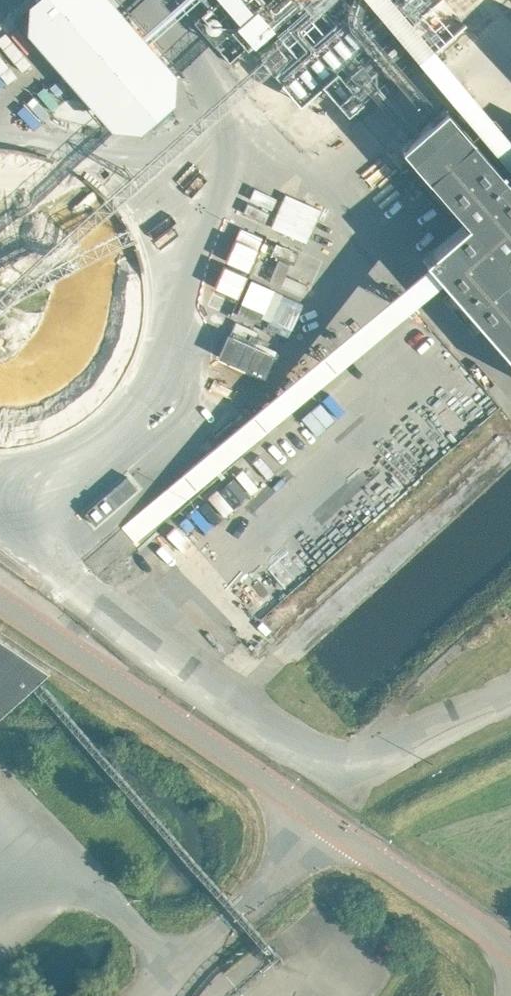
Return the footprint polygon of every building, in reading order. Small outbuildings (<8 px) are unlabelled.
[(75,33),(106,10),(99,0),(74,0),(59,11),(75,33)] [(109,91),(92,70),(129,39),(121,29),(109,39),(103,32),(83,48),(92,59),(80,68),(103,96),(109,91)] [(0,74),(0,85),(10,97),(58,58),(43,39),(0,74)] [(34,85),(41,97),(77,77),(70,65),(34,85)] [(401,145),(465,220),(421,258),(510,361),(510,182),(510,183),(445,107),(401,145)] [(151,313),(151,300),(149,283),(145,270),(140,254),(133,239),(124,225),(116,214),(107,203),(97,194),(82,182),(70,175),(55,167),(42,163),(23,158),(10,156),(0,155),(0,472),(4,472),(23,469),(39,465),(52,460),(65,455),(82,445),(93,437),(103,427),(113,417),(124,402),(133,388),(140,373),(145,357),(149,344),(151,327),(151,313)] [(278,267),(266,289),(284,299),(296,278),(278,267)] [(246,296),(232,349),(259,356),(267,327),(270,328),(276,304),(246,296)] [(178,486),(127,524),(139,541),(147,538),(157,529),(203,512),(221,499),(231,494),(223,483),(231,477),(242,491),(276,478),(265,450),(343,391),(336,373),(304,385),(303,383),(157,494),(178,486)] [(372,527),(380,520),(363,500),(355,508),(372,527)] [(316,612),(303,591),(265,615),(278,636),(316,612)] [(57,679),(15,630),(0,643),(0,729),(57,679)]
